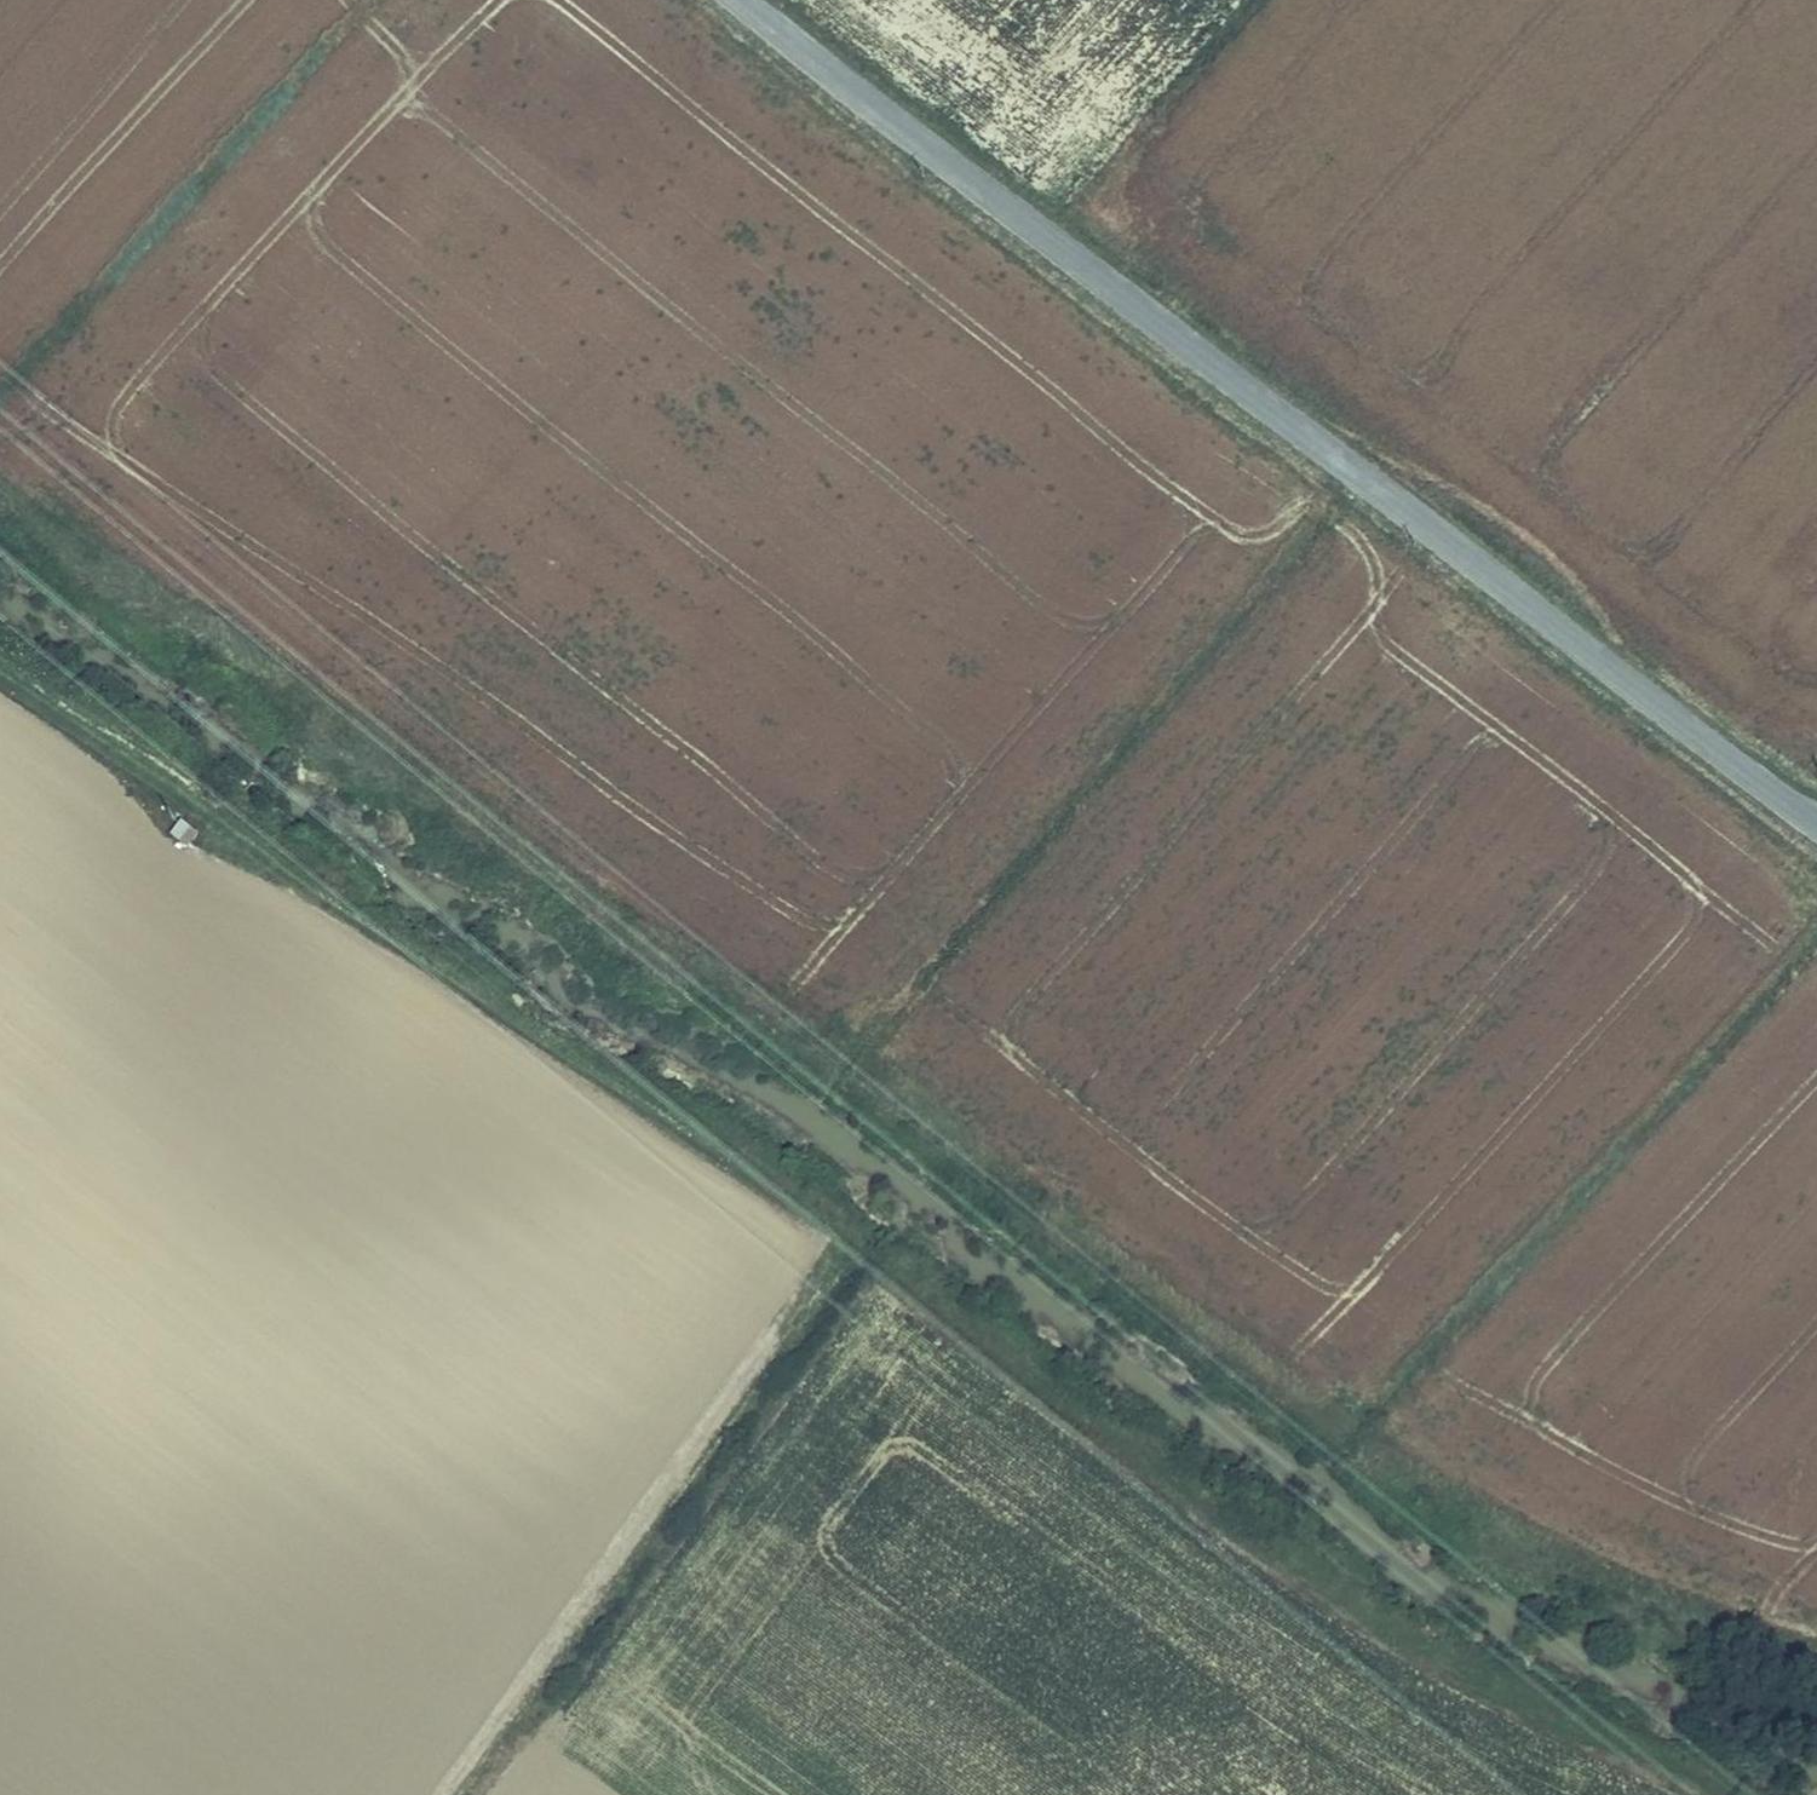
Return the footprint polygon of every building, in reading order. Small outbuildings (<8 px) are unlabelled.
[(201,831),(183,816),(168,834),(186,849),(201,831)]
